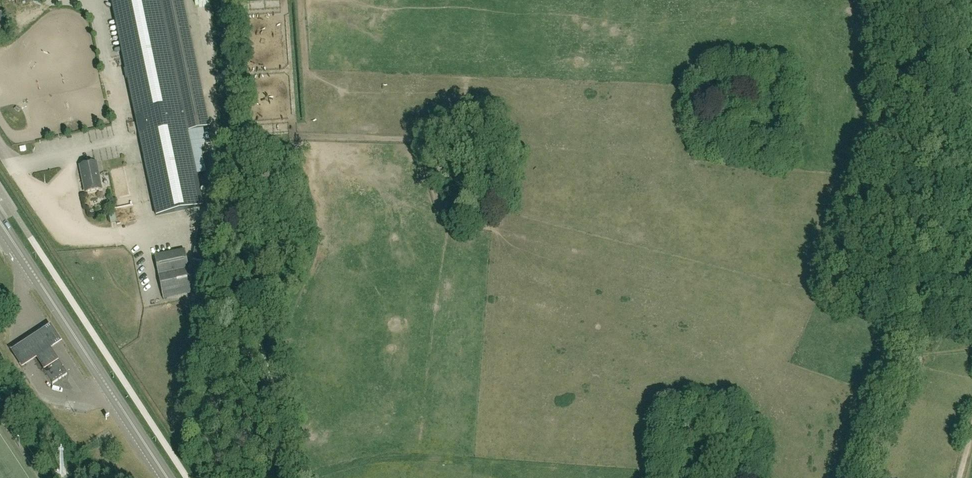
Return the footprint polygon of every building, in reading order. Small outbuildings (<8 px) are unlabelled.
[(157,216),(203,206),(187,132),(210,128),(183,0),(111,0),(157,216)] [(101,189),(96,163),(80,166),(82,174),(83,178),(82,178),(83,178),(86,192),(101,189)] [(126,165),(109,169),(115,199),(133,196),(126,165)] [(194,293),(189,269),(185,250),(154,257),(163,299),(167,298),(166,293),(186,289),(188,294),(194,293)] [(52,327),(14,351),(25,367),(39,358),(46,370),(61,361),(54,349),(63,343),(52,327)] [(67,374),(57,360),(43,369),(53,384),(67,374)]
